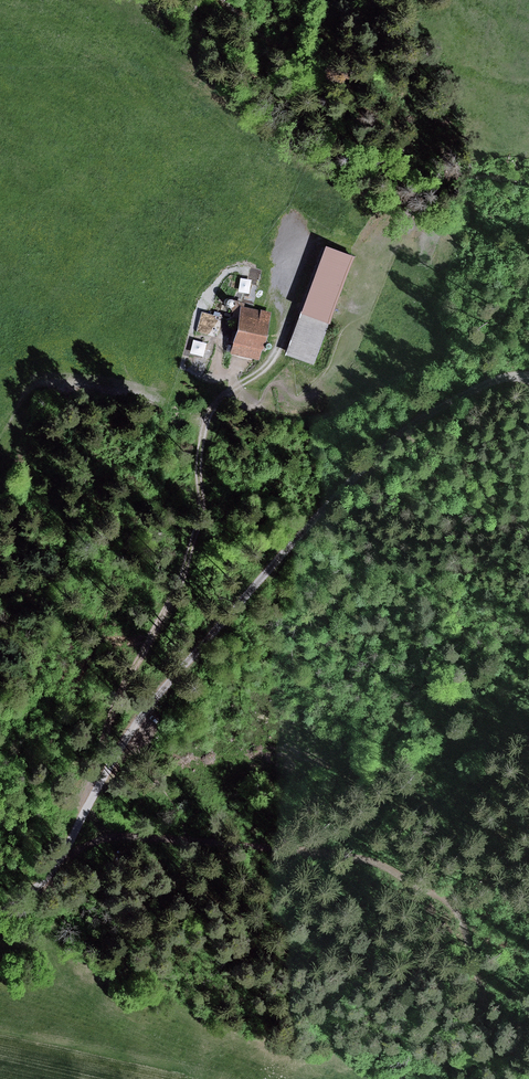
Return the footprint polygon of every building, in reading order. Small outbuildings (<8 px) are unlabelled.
[(351,257),(318,244),(292,310),(326,323),(351,257)] [(241,273),(238,288),(249,290),(252,275),(241,273)] [(267,312),(236,306),(228,355),(258,360),(267,312)] [(203,308),(197,326),(211,331),(217,313),(203,308)] [(205,352),(207,337),(193,336),(191,350),(205,352)]
